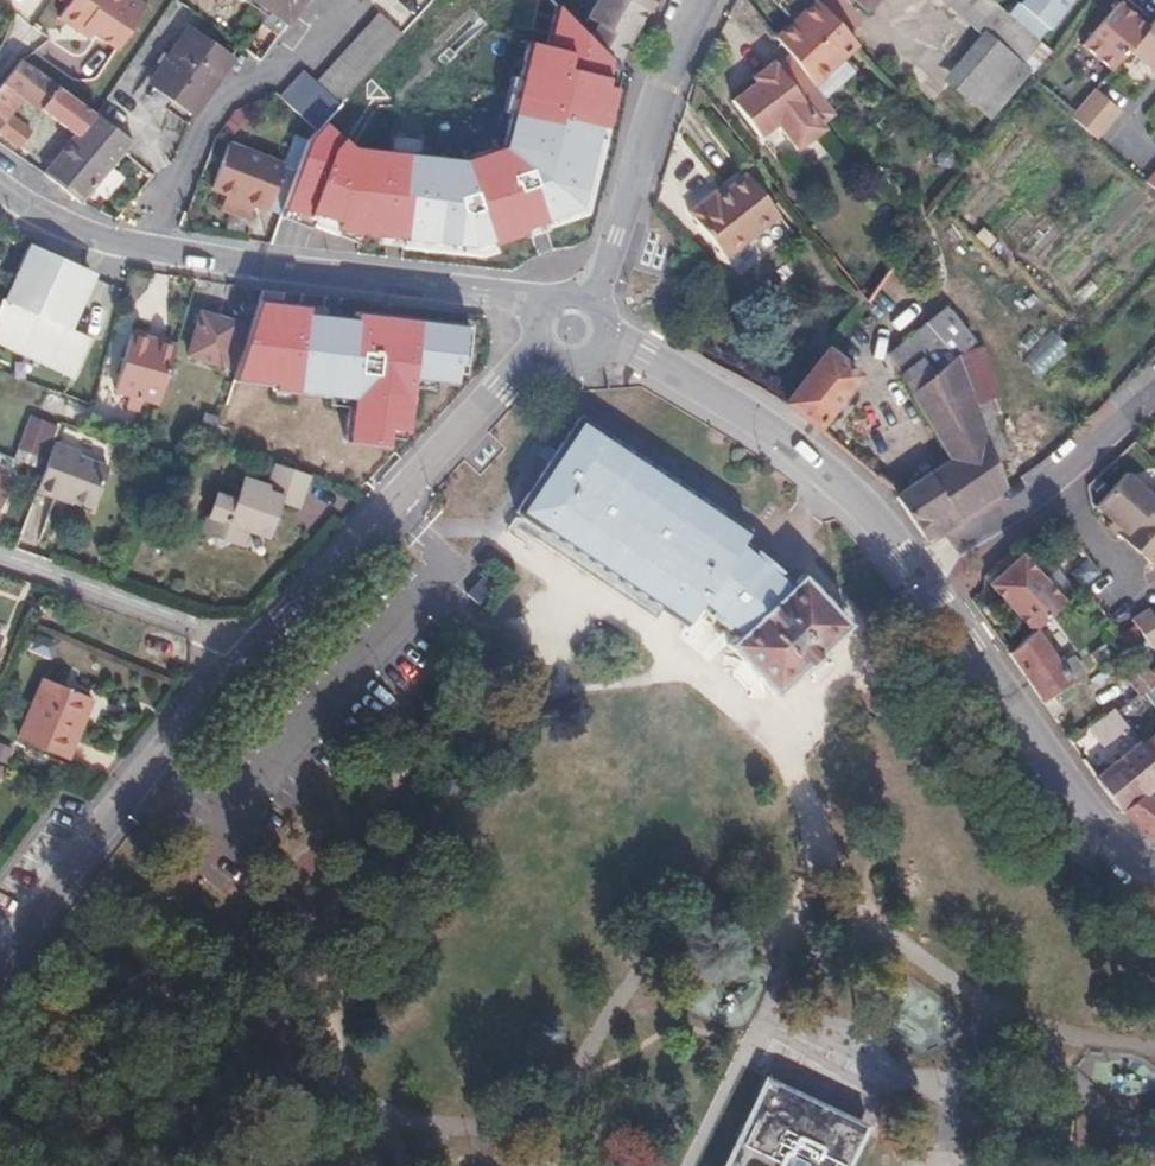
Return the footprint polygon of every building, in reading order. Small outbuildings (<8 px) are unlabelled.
[(52,19),(71,33),(75,27),(84,33),(109,51),(140,7),(131,0),(65,0),(52,19)] [(273,11),(282,0),(258,0),(273,11)] [(273,11),(284,20),(299,0),(282,0),(273,11)] [(589,21),(599,26),(596,36),(602,42),(618,60),(621,64),(643,19),(646,13),(650,15),(657,0),(600,0),(589,21)] [(814,0),(798,0),(767,29),(787,55),(804,77),(835,46),(847,34),(814,0)] [(870,14),(881,0),(854,0),(870,14)] [(977,35),(981,39),(944,82),(983,116),(1042,46),(1035,39),(1005,13),(989,0),(937,0),(977,35)] [(1071,0),(1016,0),(1005,13),(1035,39),(1044,29),(1046,30),(1071,0)] [(1146,29),(1117,4),(1079,47),(1108,72),(1125,52),(1146,29)] [(352,138),(331,122),(312,141),(288,215),(299,219),(355,241),(476,249),(591,214),(624,77),(615,72),(618,60),(565,5),(550,45),(536,42),(512,147),(470,158),(361,146),(352,138)] [(302,72),(278,98),(314,131),(334,108),(389,47),(399,35),(376,14),(314,83),(302,72)] [(1146,29),(1125,52),(1154,77),(1154,75),(1154,18),(1151,23),(1146,29)] [(75,27),(71,33),(80,39),(84,33),(75,27)] [(229,59),(187,30),(150,83),(191,114),(229,59)] [(773,66),(750,83),(727,101),(757,139),(775,125),(794,149),(821,128),(818,124),(832,113),(817,93),(804,77),(787,55),(773,66)] [(18,59),(1,80),(20,94),(37,107),(53,84),(18,59)] [(773,66),(769,61),(747,79),(750,83),(773,66)] [(1,80),(0,82),(0,119),(1,119),(6,113),(20,94),(1,80)] [(53,84),(37,107),(73,134),(75,136),(93,112),(53,84)] [(1092,91),(1080,104),(1105,126),(1118,112),(1092,91)] [(1080,104),(1068,119),(1093,140),(1105,126),(1080,104)] [(102,118),(93,112),(75,136),(73,134),(67,142),(78,149),(102,118)] [(15,145),(27,131),(6,113),(1,119),(0,119),(0,133),(15,145)] [(78,149),(67,142),(43,173),(80,202),(132,139),(102,118),(78,149)] [(132,139),(80,202),(87,208),(111,222),(161,165),(132,139)] [(295,171),(226,145),(210,190),(226,195),(252,205),(279,215),(295,171)] [(1143,183),(1154,193),(1154,169),(1143,183)] [(713,199),(710,195),(689,213),(726,259),(779,218),(745,175),(713,199)] [(252,205),(226,195),(221,208),(248,219),(252,205)] [(917,253),(910,240),(865,300),(858,309),(867,323),(917,253)] [(89,276),(25,247),(2,298),(2,300),(65,329),(66,327),(89,276)] [(0,297),(0,345),(72,377),(90,338),(66,327),(65,329),(2,300),(2,298),(0,297)] [(334,308),(256,299),(228,389),(354,407),(349,448),(392,457),(394,447),(413,451),(421,394),(462,394),(471,328),(357,310),(351,319),(334,316),(334,308)] [(236,323),(200,312),(186,356),(221,366),(236,323)] [(173,345),(129,332),(112,388),(128,393),(125,405),(136,408),(140,397),(156,402),(173,345)] [(929,350),(917,332),(887,356),(910,394),(953,359),(945,337),(929,350)] [(37,380),(66,390),(72,377),(0,345),(0,366),(37,380)] [(860,378),(827,350),(786,403),(817,430),(860,378)] [(953,359),(910,394),(948,460),(976,508),(1003,488),(953,359)] [(522,514),(673,618),(677,622),(692,602),(735,635),(725,643),(772,695),(799,669),(819,651),(846,625),(821,597),(815,591),(799,575),(790,584),(742,541),(748,533),(587,423),(522,514)] [(51,442),(40,471),(33,488),(53,496),(54,492),(90,507),(106,467),(75,455),(76,451),(51,442)] [(948,460),(929,474),(959,520),(976,508),(948,460)] [(234,502),(216,495),(201,534),(215,539),(220,551),(230,545),(242,549),(249,531),(271,539),(283,505),(298,511),(310,477),(280,467),(277,465),(268,489),(242,479),(234,502)] [(901,494),(897,497),(928,543),(959,520),(929,474),(901,494)] [(1154,502),(1124,475),(1094,508),(1110,523),(1118,530),(1114,535),(1134,552),(1154,529),(1154,501),(1154,502)] [(1118,530),(1110,523),(1105,529),(1113,536),(1114,535),(1118,530)] [(1134,552),(1154,570),(1154,569),(1154,529),(1134,552)] [(1023,556),(1015,547),(999,561),(1007,570),(1023,556)] [(491,564),(482,555),(465,571),(474,580),(491,564)] [(1007,570),(990,586),(1031,631),(1064,601),(1023,556),(1007,570)] [(1092,598),(1083,585),(1070,596),(1079,609),(1092,598)] [(826,592),(821,586),(815,591),(821,597),(826,592)] [(1151,613),(1134,624),(1138,629),(1144,638),(1154,653),(1154,652),(1154,618),(1151,613)] [(1126,643),(1129,648),(1144,638),(1138,629),(1123,639),(1126,643)] [(1031,631),(1007,651),(1042,701),(1052,695),(1070,682),(1031,631)] [(1129,648),(1126,643),(1090,672),(1101,687),(1120,673),(1138,660),(1129,648)] [(823,655),(819,651),(799,669),(803,673),(823,655)] [(1120,673),(1133,689),(1139,695),(1154,684),(1154,683),(1138,660),(1120,673)] [(94,703),(44,683),(20,741),(70,762),(94,703)] [(1139,695),(1133,689),(1113,704),(1118,709),(1139,695)] [(1052,695),(1042,701),(1052,714),(1061,707),(1052,695)] [(1118,709),(1129,723),(1144,741),(1140,745),(1154,762),(1154,711),(1153,712),(1139,695),(1118,709)] [(1113,704),(1087,725),(1103,745),(1129,723),(1118,709),(1113,704)] [(1098,781),(1119,810),(1152,787),(1154,785),(1154,762),(1140,745),(1098,781)] [(1154,837),(1154,789),(1152,787),(1119,810),(1154,837)] [(763,1080),(722,1165),(847,1165),(864,1130),(763,1080)]
